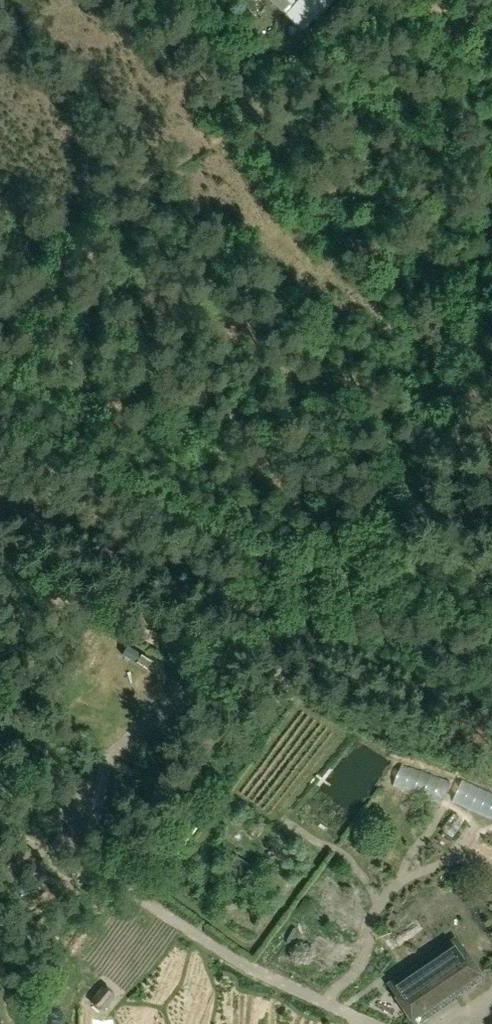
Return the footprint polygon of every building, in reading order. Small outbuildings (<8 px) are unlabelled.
[(293,7),(285,16),(303,33),(314,20),(316,22),(329,8),(321,1),(322,0),(285,0),(293,7)] [(477,827),(482,811),(467,807),(462,823),(477,827)] [(485,981),(457,939),(387,986),(413,1023),(422,1023),(485,981)] [(115,997),(113,992),(108,987),(103,987),(91,1000),(92,1006),(97,1010),(104,1011),(115,997)]
